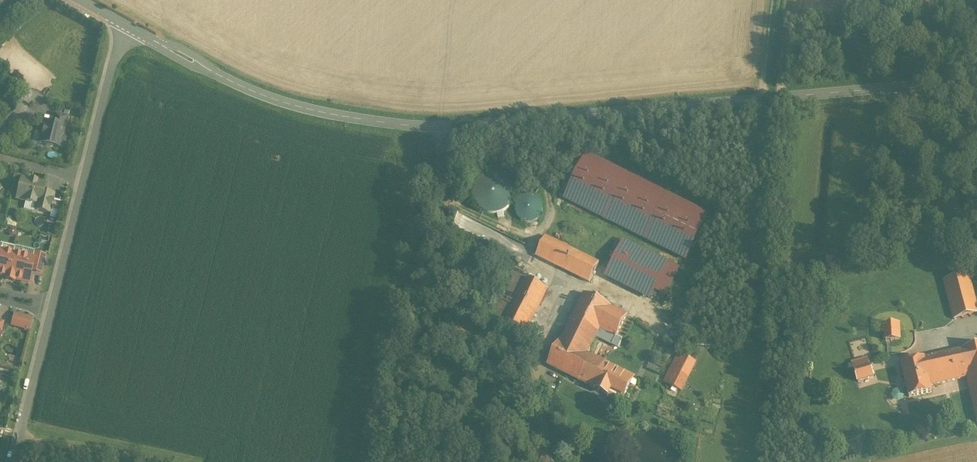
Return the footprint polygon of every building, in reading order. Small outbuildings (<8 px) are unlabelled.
[(66,118),(55,115),(53,124),(64,127),(66,118)] [(64,127),(53,124),(45,122),(40,142),(46,144),(47,146),(50,147),(52,145),(59,147),(59,145),(61,145),(64,144),(65,139),(63,135),(62,135),(64,127)] [(708,216),(579,151),(573,163),(581,167),(565,199),(686,260),(708,216)] [(484,173),(475,206),(509,215),(518,182),(484,173)] [(30,182),(22,180),(17,199),(25,201),(25,202),(35,204),(35,203),(37,204),(40,205),(43,193),(45,185),(36,183),(36,182),(31,181),(30,182)] [(43,193),(40,205),(37,204),(35,210),(48,213),(53,195),(43,193)] [(523,194),(518,217),(540,223),(546,200),(523,194)] [(599,264),(546,238),(536,257),(589,283),(599,264)] [(668,264),(623,242),(605,278),(650,300),(668,264)] [(5,278),(8,268),(9,269),(13,254),(0,251),(0,276),(5,278)] [(33,259),(13,254),(9,269),(8,268),(5,278),(5,280),(14,282),(14,280),(28,283),(31,270),(34,259),(33,259)] [(37,255),(35,254),(33,259),(34,259),(31,270),(34,270),(34,271),(41,273),(45,256),(38,254),(37,255)] [(547,290),(509,271),(488,315),(526,334),(547,290)] [(944,281),(954,318),(976,313),(976,307),(968,275),(953,279),(944,281)] [(549,367),(581,382),(590,356),(588,355),(596,337),(610,308),(611,307),(584,294),(549,367)] [(627,316),(610,308),(596,337),(613,345),(627,316)] [(25,317),(14,314),(11,326),(22,329),(25,317)] [(31,319),(25,317),(22,329),(28,330),(31,319)] [(901,324),(885,324),(885,341),(901,341),(901,324)] [(930,386),(967,377),(976,418),(976,347),(924,360),(930,386)] [(679,352),(666,383),(687,391),(700,360),(679,352)] [(633,378),(590,356),(581,382),(622,403),(633,378)] [(867,356),(851,360),(858,384),(874,380),(867,356)] [(930,386),(924,360),(901,365),(909,398),(932,393),(930,386)]
